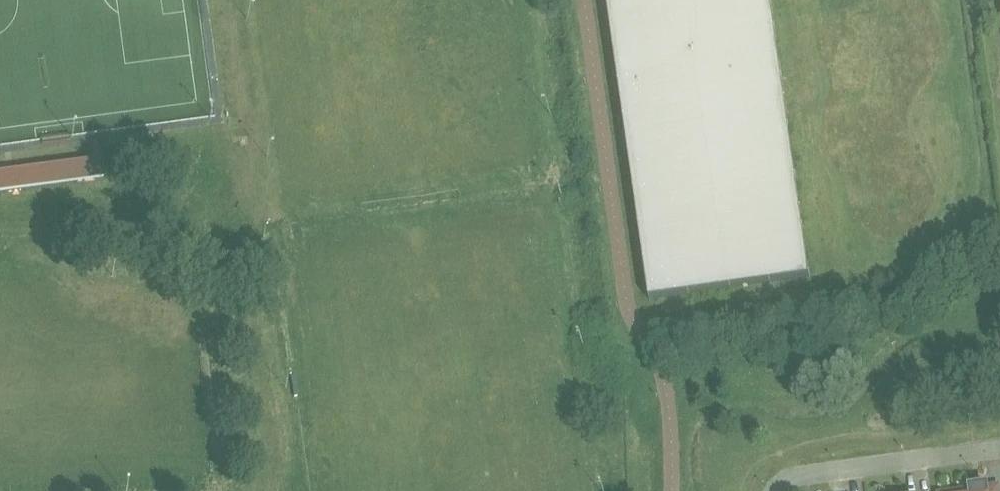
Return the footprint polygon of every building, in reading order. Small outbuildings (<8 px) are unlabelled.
[(771,0),(608,0),(650,300),(810,277),(771,0)] [(0,176),(0,192),(103,178),(101,163),(0,176)]
